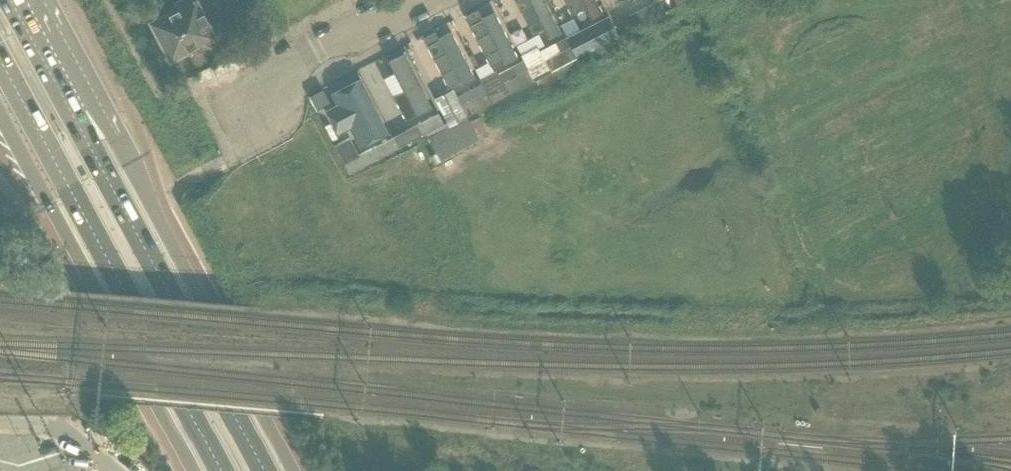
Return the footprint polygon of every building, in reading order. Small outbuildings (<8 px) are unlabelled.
[(170,59),(172,57),(176,58),(184,54),(185,51),(214,35),(196,0),(174,0),(175,1),(164,7),(167,12),(150,21),(170,59)] [(243,5),(262,41),(276,33),(259,0),(251,0),(243,4),(243,5)] [(542,0),(513,0),(530,32),(542,26),(547,35),(558,29),(542,0)] [(568,15),(583,7),(589,17),(600,11),(594,0),(560,0),(568,15)] [(655,3),(612,25),(618,37),(661,14),(655,3)] [(514,53),(491,9),(472,18),(495,63),(514,53)] [(566,37),(566,38),(567,39),(577,58),(618,37),(607,16),(566,37)] [(445,28),(427,38),(452,84),(470,74),(445,28)] [(522,56),(521,57),(524,61),(534,81),(577,58),(567,39),(541,52),(538,48),(522,56)] [(381,74),(403,118),(429,105),(402,50),(386,58),(391,69),(381,74)] [(481,79),(483,84),(493,103),(534,81),(524,61),(498,75),(496,71),(494,72),(481,79)] [(358,147),(387,131),(357,73),(328,88),(334,100),(322,106),(337,134),(348,128),(358,147)] [(483,84),(457,97),(460,104),(466,115),(466,117),(493,103),(483,84)] [(450,126),(428,137),(434,148),(436,153),(474,133),(466,117),(466,115),(457,97),(453,91),(449,93),(436,100),(450,126)] [(438,112),(416,124),(421,135),(444,123),(438,112)] [(416,124),(393,136),(399,147),(400,147),(400,146),(410,141),(411,141),(411,140),(421,135),(416,124)] [(393,136),(371,148),(376,159),(399,147),(393,136)] [(371,148),(343,163),(348,172),(347,172),(348,174),(363,166),(364,166),(364,165),(376,159),(371,148)]
